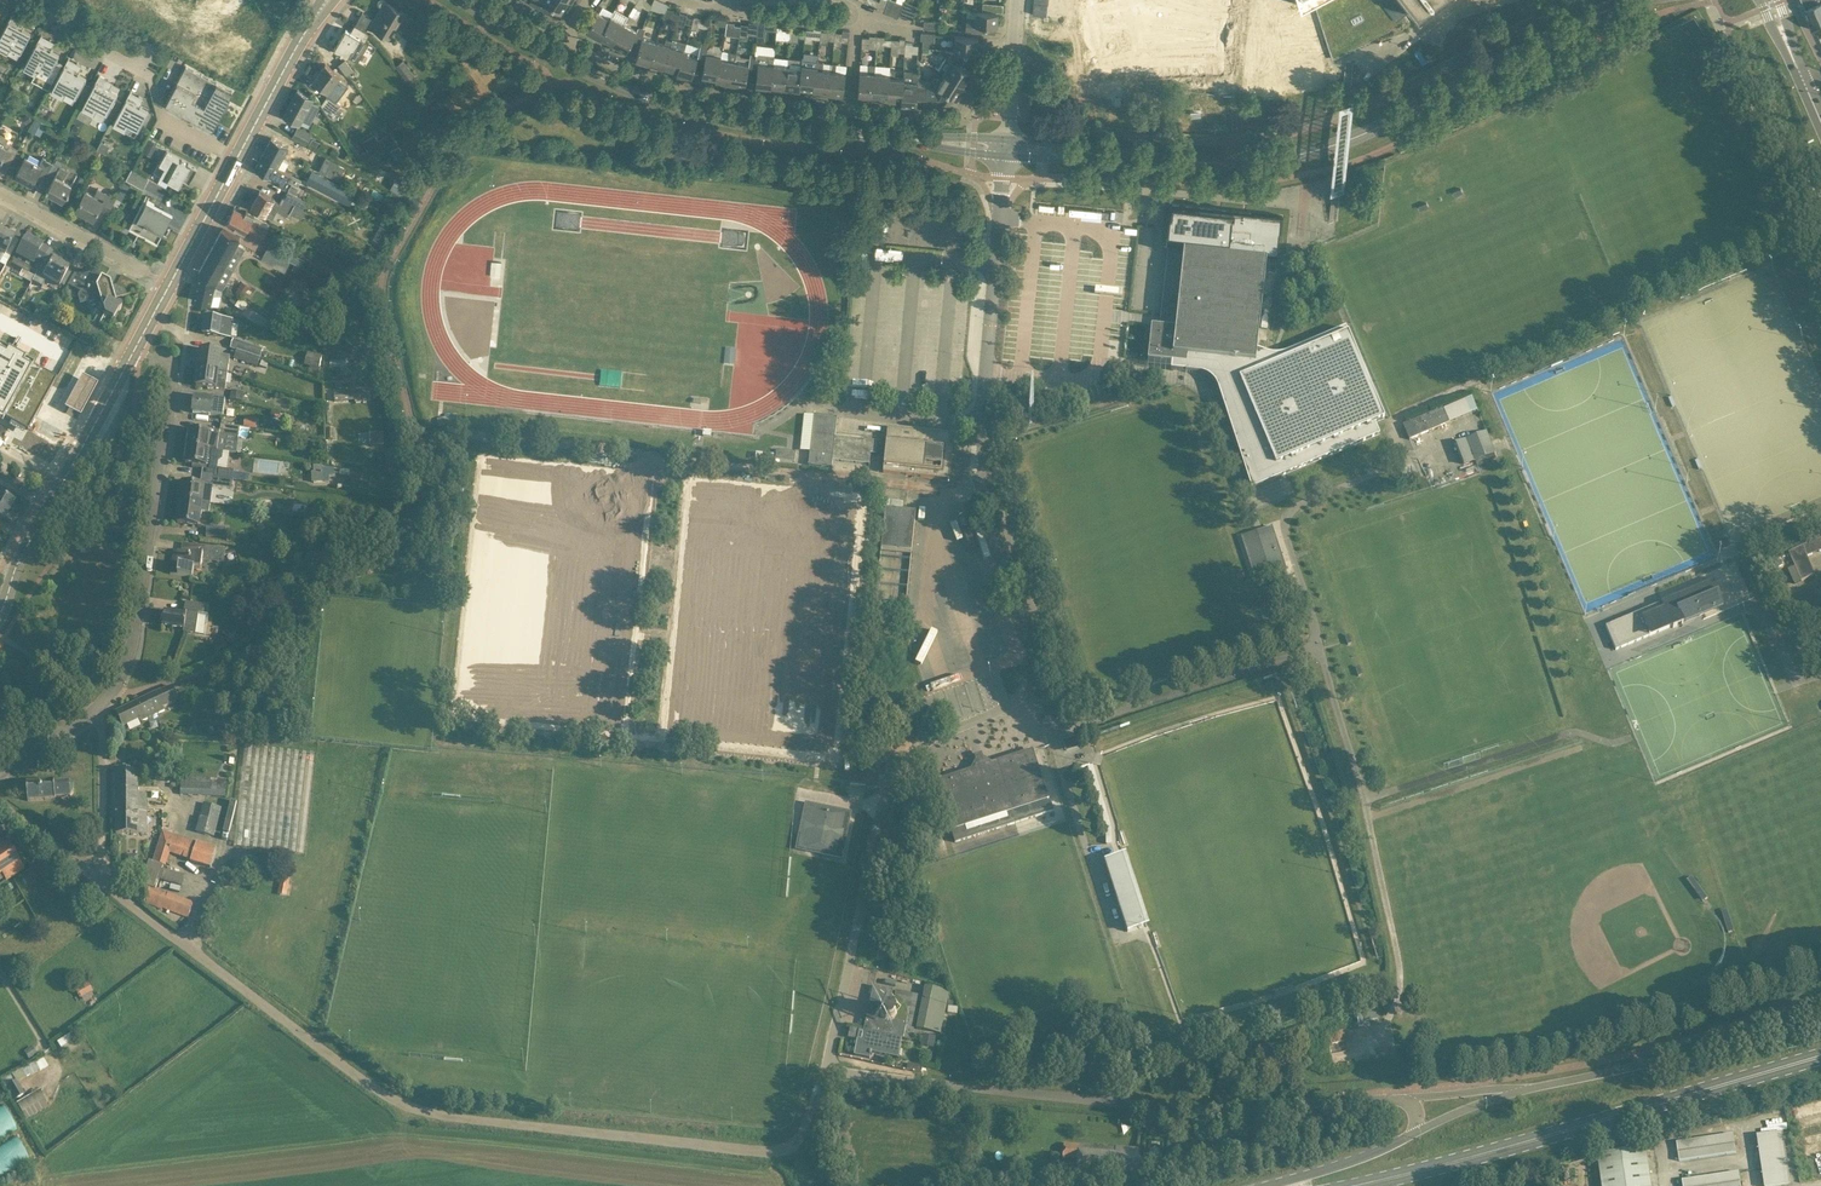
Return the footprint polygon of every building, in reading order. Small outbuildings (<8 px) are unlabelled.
[(103,4),(110,8),(111,8),(116,0),(105,0),(103,4)] [(127,3),(137,9),(132,19),(134,20),(140,24),(153,0),(129,0),(127,3)] [(369,24),(390,36),(398,22),(405,11),(386,0),(385,0),(374,19),(369,16),(370,15),(363,11),(359,18),(369,24)] [(544,9),(549,2),(561,10),(568,0),(530,0),(544,9)] [(651,7),(652,3),(646,0),(643,6),(650,9),(651,7)] [(884,11),(888,0),(865,0),(877,6),(876,8),(884,11)] [(884,11),(898,17),(899,13),(903,3),(896,0),(888,0),(884,11)] [(899,13),(914,18),(918,5),(905,0),(904,0),(903,3),(899,13)] [(1096,19),(1091,20),(1090,21),(1089,21),(1088,22),(1088,23),(1088,24),(1088,25),(1094,53),(1094,54),(1094,55),(1095,55),(1096,56),(1097,56),(1098,56),(1099,56),(1104,55),(1105,60),(1106,61),(1106,62),(1107,62),(1108,63),(1109,63),(1110,63),(1148,55),(1149,69),(1219,66),(1218,41),(1219,41),(1220,28),(1220,27),(1226,3),(1216,0),(1092,0),(1096,19)] [(1412,6),(1418,13),(1436,0),(1408,0),(1412,6)] [(1812,19),(1811,20),(1816,30),(1820,27),(1820,0),(1803,0),(1812,19)] [(601,34),(602,34),(613,41),(624,22),(628,15),(615,8),(610,17),(611,17),(601,34)] [(998,11),(986,10),(976,9),(976,17),(967,16),(966,30),(995,32),(996,24),(997,25),(998,11)] [(611,17),(610,17),(597,10),(587,29),(600,37),(602,34),(601,34),(611,17)] [(688,14),(688,13),(681,11),(680,11),(680,14),(678,20),(677,24),(684,26),(685,22),(692,24),(694,18),(687,16),(688,14)] [(8,51),(12,43),(22,48),(31,31),(19,25),(23,18),(13,12),(0,37),(0,46),(8,51)] [(672,18),(678,20),(680,14),(674,12),(672,18)] [(924,19),(924,27),(938,28),(939,20),(924,19)] [(710,22),(701,20),(700,26),(708,29),(710,22)] [(726,34),(740,36),(741,25),(735,24),(735,22),(727,21),(726,34)] [(749,24),(742,23),(741,23),(741,25),(740,36),(747,37),(748,33),(757,34),(759,22),(749,21),(749,24)] [(627,49),(630,42),(638,30),(637,30),(624,22),(613,41),(627,49)] [(346,28),(335,47),(341,51),(348,55),(358,61),(369,42),(366,40),(370,33),(366,30),(355,24),(351,31),(346,28)] [(784,35),(791,36),(792,27),(791,29),(784,29),(785,26),(777,25),(775,38),(784,39),(784,35)] [(812,38),(820,39),(821,30),(821,27),(813,26),(813,29),(806,28),(805,28),(805,31),(806,31),(805,37),(804,41),(805,41),(812,42),(812,38)] [(636,57),(651,61),(657,41),(643,36),(645,29),(638,27),(637,30),(638,30),(630,42),(640,45),(636,57)] [(798,36),(805,37),(806,31),(805,31),(799,30),(799,28),(792,27),(791,36),(790,40),(798,41),(798,36)] [(828,39),(834,40),(835,31),(835,28),(829,28),(828,30),(821,30),(820,39),(820,43),(827,43),(828,39)] [(923,39),(923,47),(932,47),(933,47),(933,43),(930,43),(930,39),(933,40),(934,32),(920,31),(920,39),(923,39)] [(25,66),(37,72),(53,81),(63,62),(56,59),(60,52),(48,46),(52,39),(42,34),(25,66)] [(876,48),(877,34),(869,34),(869,37),(862,36),(862,43),(869,43),(869,47),(876,48)] [(884,44),(891,45),(892,45),(892,38),(885,38),(885,35),(877,34),(876,48),(884,48),(884,44)] [(978,36),(955,34),(954,50),(965,50),(964,51),(977,52),(978,36)] [(898,52),(905,52),(906,42),(905,42),(905,37),(899,37),(899,39),(892,38),(892,45),(891,45),(891,54),(898,54),(898,52)] [(671,45),(672,40),(666,38),(665,43),(657,41),(651,61),(664,65),(670,45),(671,45)] [(906,42),(905,52),(904,55),(912,56),(912,52),(918,53),(918,44),(913,44),(913,42),(906,42)] [(702,73),(716,76),(717,76),(720,57),(721,57),(722,50),(719,44),(712,43),(708,47),(706,47),(706,44),(701,43),(700,46),(698,53),(696,59),(697,59),(705,61),(702,73)] [(685,49),(671,45),(670,45),(664,65),(677,69),(678,70),(683,51),(684,52),(685,49)] [(696,59),(698,53),(685,49),(684,52),(683,51),(678,70),(677,69),(677,72),(692,77),(697,59),(696,59)] [(958,62),(964,51),(965,50),(954,50),(945,49),(942,53),(944,55),(941,60),(948,64),(943,71),(946,73),(946,72),(964,83),(972,70),(958,62)] [(717,76),(716,76),(716,79),(731,81),(735,60),(734,60),(736,51),(730,50),(729,59),(721,57),(720,57),(717,76)] [(746,84),(748,70),(747,70),(749,63),(750,56),(741,54),(740,52),(736,51),(734,60),(735,60),(731,81),(746,84)] [(771,85),(775,55),(775,54),(759,52),(759,54),(751,53),(750,56),(749,63),(747,70),(748,70),(757,71),(756,83),(771,85)] [(344,55),(339,63),(358,89),(367,75),(361,71),(363,67),(344,55)] [(771,85),(785,86),(788,65),(789,57),(775,55),(771,85)] [(800,85),(801,85),(814,87),(816,68),(817,68),(818,59),(818,57),(812,56),(811,64),(802,63),(802,66),(803,67),(800,85)] [(52,89),(64,96),(67,90),(76,96),(80,90),(86,93),(91,84),(84,81),(87,76),(75,69),(79,62),(69,57),(52,89)] [(418,78),(404,59),(395,65),(409,85),(418,78)] [(814,90),(828,91),(831,70),(823,69),(824,60),(818,59),(817,68),(816,68),(814,87),(814,90)] [(832,62),(831,70),(828,91),(844,93),(846,71),(836,70),(837,63),(832,62)] [(326,63),(314,79),(323,86),(327,89),(325,91),(340,102),(346,93),(351,87),(351,86),(338,77),(341,74),(336,70),(333,68),(326,63)] [(858,93),(873,94),(875,63),(869,63),(869,71),(860,71),(858,93)] [(890,68),(890,64),(875,63),(873,94),(887,95),(888,95),(889,76),(890,77),(890,68)] [(233,90),(186,65),(166,103),(185,113),(185,112),(195,118),(213,128),(223,109),(226,111),(231,103),(228,101),(233,90)] [(789,65),(788,65),(785,86),(801,88),(801,85),(800,85),(803,67),(802,66),(789,65)] [(887,98),(901,99),(902,99),(903,81),(904,81),(904,76),(896,76),(896,69),(890,68),(890,77),(889,76),(888,95),(887,95),(887,98)] [(902,99),(901,99),(901,101),(917,102),(918,86),(918,82),(919,72),(913,71),(912,71),(912,81),(904,81),(903,81),(902,99)] [(946,73),(941,80),(934,76),(927,87),(936,88),(938,85),(947,90),(947,91),(958,97),(966,84),(964,83),(946,72),(946,73)] [(113,118),(116,111),(122,100),(116,97),(118,93),(106,86),(110,79),(100,74),(83,106),(94,112),(92,115),(103,121),(106,114),(113,118)] [(456,87),(460,83),(455,77),(451,80),(456,87)] [(467,88),(469,86),(474,83),(470,78),(462,84),(465,89),(467,88)] [(936,88),(927,87),(926,87),(925,103),(943,104),(948,96),(945,94),(947,91),(947,90),(938,85),(936,88)] [(917,102),(925,103),(926,87),(918,86),(917,102)] [(284,114),(295,120),(300,123),(314,97),(298,89),(284,114)] [(114,122),(126,128),(129,123),(139,128),(149,109),(137,102),(141,95),(131,90),(114,122)] [(328,93),(321,103),(330,118),(341,103),(328,93)] [(28,113),(22,117),(27,123),(32,119),(28,113)] [(33,122),(44,128),(48,121),(36,115),(33,122)] [(293,135),(307,143),(313,132),(298,124),(293,135)] [(6,141),(9,137),(0,132),(0,162),(2,158),(10,163),(18,148),(6,141)] [(396,143),(391,135),(380,143),(375,135),(366,141),(374,153),(396,143)] [(272,137),(261,156),(279,165),(279,166),(285,169),(290,160),(295,151),(288,148),(289,146),(283,142),(272,137)] [(316,147),(319,142),(312,138),(309,143),(316,147)] [(142,150),(149,153),(154,143),(147,139),(142,150)] [(101,140),(97,147),(106,152),(110,144),(101,140)] [(391,149),(400,166),(409,161),(400,144),(391,149)] [(93,146),(88,155),(96,159),(101,150),(93,146)] [(160,161),(166,165),(160,174),(179,185),(186,173),(193,177),(198,168),(166,150),(160,161)] [(113,166),(117,159),(106,153),(102,161),(113,166)] [(25,156),(22,163),(16,174),(33,183),(36,176),(43,180),(46,174),(53,162),(43,157),(39,164),(25,156)] [(261,156),(255,168),(257,169),(256,171),(262,174),(263,172),(273,177),(277,180),(276,182),(286,187),(289,180),(298,185),(302,178),(293,173),(285,169),(279,166),(279,165),(261,156)] [(53,161),(53,162),(46,174),(53,178),(49,186),(48,185),(47,187),(48,188),(47,191),(63,200),(72,184),(63,179),(68,169),(53,161)] [(143,188),(149,177),(132,168),(126,178),(143,188)] [(313,169),(306,181),(350,204),(352,201),(356,194),(356,193),(337,182),(313,169)] [(398,173),(390,187),(408,197),(416,182),(398,173)] [(117,196),(118,196),(122,199),(131,184),(125,181),(117,196)] [(116,198),(107,193),(97,188),(94,194),(86,190),(83,197),(77,207),(94,217),(100,207),(108,211),(116,198)] [(303,208),(303,207),(283,196),(280,201),(274,198),(275,198),(260,190),(251,205),(262,211),(273,217),(277,210),(291,218),(293,214),(302,218),(306,209),(303,208)] [(283,196),(303,207),(307,200),(287,190),(284,197),(283,196)] [(159,239),(172,216),(153,206),(155,203),(145,198),(132,221),(141,226),(139,231),(149,236),(150,234),(159,239)] [(1166,241),(1164,251),(1168,251),(1219,256),(1267,261),(1265,274),(1275,275),(1276,275),(1277,262),(1278,256),(1282,215),(1245,211),(1243,211),(1221,208),(1216,208),(1200,206),(1198,206),(1173,203),(1169,242),(1167,242),(1166,241)] [(228,219),(227,221),(237,227),(245,231),(248,226),(264,234),(267,227),(265,226),(267,220),(255,214),(247,209),(245,212),(235,206),(230,214),(229,214),(227,217),(228,219)] [(377,230),(386,235),(389,228),(381,224),(380,224),(377,230)] [(199,270),(216,279),(214,285),(222,287),(233,268),(225,263),(233,249),(241,253),(245,246),(237,241),(240,237),(233,233),(223,227),(199,270)] [(5,256),(9,248),(15,238),(0,230),(0,254),(5,256)] [(16,256),(11,265),(28,274),(30,270),(36,273),(39,267),(49,250),(43,246),(42,246),(26,238),(20,248),(16,256)] [(288,247),(281,243),(272,238),(267,247),(284,256),(291,260),(295,262),(298,256),(287,250),(288,247)] [(371,244),(363,261),(366,262),(370,264),(378,248),(375,246),(371,244)] [(36,273),(32,282),(42,287),(46,279),(58,286),(59,286),(60,284),(63,286),(72,271),(69,269),(69,268),(54,259),(57,254),(56,254),(49,250),(39,267),(36,273)] [(1152,326),(1148,360),(1172,363),(1171,367),(1171,371),(1198,374),(1199,374),(1200,374),(1201,374),(1202,374),(1203,375),(1204,375),(1205,375),(1205,376),(1206,376),(1207,376),(1207,377),(1208,377),(1209,377),(1209,378),(1210,378),(1211,379),(1212,380),(1213,381),(1214,382),(1215,383),(1215,384),(1216,384),(1216,385),(1217,386),(1217,387),(1217,388),(1218,388),(1218,389),(1218,390),(1219,391),(1251,491),(1288,475),(1379,437),(1380,437),(1375,425),(1385,421),(1346,329),(1297,350),(1296,350),(1295,350),(1294,351),(1293,351),(1293,352),(1292,352),(1291,352),(1290,353),(1289,353),(1288,353),(1288,354),(1287,354),(1286,354),(1285,354),(1284,354),(1284,355),(1283,355),(1282,355),(1281,355),(1280,355),(1279,355),(1278,355),(1277,355),(1276,355),(1275,355),(1274,355),(1273,355),(1272,355),(1271,355),(1270,355),(1269,355),(1268,355),(1268,354),(1267,354),(1266,354),(1275,275),(1265,274),(1267,261),(1219,256),(1168,251),(1161,314),(1161,315),(1159,327),(1152,326)] [(291,260),(284,256),(279,265),(286,269),(291,260)] [(99,311),(93,323),(89,321),(79,341),(84,343),(93,348),(100,336),(98,335),(101,328),(107,331),(114,318),(115,319),(118,314),(118,312),(119,312),(121,310),(121,308),(120,306),(117,305),(113,307),(111,303),(112,302),(112,300),(126,295),(125,291),(115,286),(111,287),(109,283),(85,269),(82,275),(76,271),(70,282),(68,285),(80,292),(77,296),(80,304),(98,298),(102,310),(99,311)] [(193,298),(205,301),(218,304),(222,287),(214,285),(216,279),(199,270),(193,298)] [(281,291),(286,282),(277,277),(272,286),(281,291)] [(241,299),(250,285),(242,280),(233,293),(241,299)] [(229,292),(226,297),(224,299),(235,307),(235,306),(237,304),(240,299),(229,292)] [(204,335),(216,336),(219,337),(219,336),(232,338),(234,321),(221,319),(206,317),(204,335)] [(233,340),(230,348),(232,348),(260,359),(264,350),(233,340)] [(727,346),(725,362),(735,364),(738,348),(727,346)] [(232,348),(230,348),(230,349),(236,351),(234,359),(258,367),(260,359),(232,348)] [(202,350),(199,368),(218,371),(228,372),(229,364),(230,356),(220,354),(220,352),(213,351),(202,350)] [(11,421),(9,426),(12,421),(28,430),(57,377),(40,368),(37,373),(23,365),(25,361),(7,351),(5,355),(0,353),(0,415),(11,421)] [(311,354),(308,365),(311,366),(320,368),(323,357),(311,354)] [(269,363),(262,361),(260,367),(267,369),(269,363)] [(199,368),(196,387),(208,389),(214,389),(215,389),(225,391),(226,388),(227,379),(228,372),(218,371),(199,368)] [(601,384),(622,385),(622,370),(601,370),(601,384)] [(98,385),(81,377),(64,410),(81,418),(98,385)] [(244,393),(230,391),(229,400),(242,402),(244,393)] [(368,392),(334,395),(335,402),(355,400),(367,400),(369,400),(368,392)] [(203,416),(209,417),(209,415),(211,416),(211,415),(224,416),(225,407),(226,401),(213,400),(207,399),(195,398),(193,413),(203,415),(203,416)] [(313,410),(322,411),(323,404),(315,402),(313,410)] [(1443,408),(1403,425),(1410,440),(1449,423),(1443,408)] [(808,453),(810,454),(808,466),(831,468),(832,463),(833,461),(869,465),(869,467),(871,454),(875,454),(875,457),(876,457),(877,442),(835,437),(837,418),(812,415),(812,416),(814,416),(810,453),(808,453)] [(447,417),(448,425),(458,423),(457,416),(447,417)] [(1021,432),(1028,429),(1024,418),(1017,420),(1021,432)] [(257,421),(245,419),(243,427),(256,430),(257,421)] [(220,432),(220,434),(220,435),(239,437),(240,428),(221,425),(220,432)] [(188,447),(217,451),(218,451),(220,435),(220,434),(220,432),(198,428),(197,432),(190,431),(188,447)] [(948,434),(888,428),(887,436),(883,473),(949,480),(953,449),(947,449),(948,434)] [(1464,465),(1474,461),(1494,453),(1486,432),(1455,443),(1464,465)] [(383,434),(370,434),(370,446),(383,446),(383,434)] [(204,470),(206,470),(215,471),(214,478),(233,480),(234,471),(218,469),(218,462),(222,459),(223,452),(218,451),(217,451),(188,447),(186,464),(193,465),(192,468),(204,470)] [(786,451),(776,450),(775,460),(785,461),(786,451)] [(773,461),(774,460),(774,455),(763,454),(756,453),(756,459),(773,461)] [(323,483),(322,466),(313,466),(313,473),(311,473),(312,483),(323,483)] [(233,480),(214,478),(213,484),(213,487),(232,489),(232,485),(233,480)] [(181,500),(210,504),(212,489),(205,488),(204,488),(205,483),(191,481),(190,484),(183,483),(181,500)] [(4,520),(14,502),(0,494),(0,518),(4,520)] [(178,524),(190,525),(199,526),(199,519),(201,519),(202,512),(209,513),(210,504),(181,500),(178,524)] [(886,508),(903,510),(903,503),(887,501),(886,508)] [(875,608),(905,612),(916,511),(903,510),(886,508),(885,508),(875,608)] [(1255,581),(1287,570),(1273,527),(1241,537),(1255,581)] [(225,538),(225,528),(206,528),(206,538),(225,538)] [(1820,552),(1820,539),(1804,546),(1789,552),(1796,567),(1802,582),(1816,576),(1809,557),(1820,552)] [(202,568),(202,561),(211,562),(219,557),(220,549),(202,546),(201,554),(174,550),(171,575),(182,576),(192,577),(193,567),(202,568)] [(276,554),(270,556),(272,563),(278,561),(276,554)] [(312,562),(316,566),(322,558),(318,554),(312,562)] [(236,588),(244,585),(242,579),(234,581),(236,588)] [(1661,603),(1605,627),(1615,650),(1671,627),(1672,629),(1682,625),(1681,623),(1698,616),(1715,609),(1722,606),(1712,582),(1671,599),(1671,598),(1663,602),(1661,603)] [(163,626),(182,629),(182,632),(196,634),(199,614),(204,615),(205,605),(186,602),(184,612),(186,612),(186,616),(165,613),(163,626)] [(179,703),(173,687),(156,693),(116,712),(123,727),(140,720),(141,723),(165,713),(164,710),(179,703)] [(179,743),(179,757),(186,757),(186,764),(201,764),(201,743),(179,743)] [(939,782),(933,784),(934,787),(937,797),(943,795),(954,828),(955,832),(952,833),(955,843),(1054,811),(1051,801),(1048,802),(1047,798),(1041,780),(1036,765),(1032,752),(993,765),(991,761),(983,756),(982,755),(975,758),(975,759),(971,768),(949,775),(950,778),(939,782)] [(1102,859),(1126,932),(1146,925),(1122,853),(1116,841),(1117,827),(1097,765),(1088,766),(1107,834),(1105,845),(1112,845),(1115,853),(1102,859)] [(116,772),(116,803),(147,803),(147,794),(139,794),(139,772),(128,772),(116,772)] [(202,778),(181,777),(180,795),(201,796),(202,778)] [(216,779),(215,797),(225,798),(226,779),(216,779)] [(28,802),(56,800),(56,798),(71,797),(74,792),(74,786),(70,782),(55,783),(55,781),(27,783),(28,802)] [(147,835),(147,803),(116,803),(117,835),(129,835),(147,835)] [(797,849),(830,856),(842,858),(851,813),(806,804),(797,849)] [(932,824),(934,811),(923,809),(921,823),(932,824)] [(200,817),(196,832),(214,837),(218,822),(200,817)] [(164,833),(154,863),(149,862),(142,884),(150,887),(156,890),(164,866),(166,867),(170,853),(212,866),(217,850),(164,833)] [(4,878),(5,880),(25,868),(8,842),(0,847),(0,881),(4,878)] [(246,858),(243,866),(262,873),(264,864),(246,858)] [(290,878),(284,877),(281,877),(279,888),(288,890),(290,878)] [(188,918),(194,905),(156,890),(150,887),(144,902),(162,910),(163,908),(186,917),(188,918)] [(94,992),(87,979),(75,986),(74,986),(80,999),(94,992)] [(898,1058),(901,1046),(902,1039),(911,1041),(920,996),(892,990),(874,987),(870,1005),(864,1031),(865,1032),(863,1041),(857,1040),(854,1056),(871,1059),(872,1053),(898,1058)] [(925,987),(916,1029),(941,1034),(950,992),(925,987)] [(958,1008),(948,1006),(947,1014),(957,1015),(958,1008)] [(1376,1009),(1363,1011),(1365,1021),(1378,1019),(1376,1009)] [(921,1046),(934,1048),(936,1036),(923,1034),(921,1046)] [(29,1060),(38,1055),(33,1048),(32,1046),(24,1051),(29,1060)] [(4,1088),(13,1101),(24,1094),(16,1080),(14,1081),(10,1073),(0,1079),(0,1082),(4,1088)] [(22,1112),(26,1120),(48,1107),(44,1100),(22,1112)] [(17,1130),(2,1104),(0,1105),(0,1140),(17,1130)] [(1777,1116),(1622,1155),(1630,1185),(1772,1185),(1794,1180),(1777,1116)] [(30,1161),(15,1136),(0,1145),(0,1179),(30,1161)] [(1138,1150),(1064,1144),(1063,1158),(1078,1160),(1076,1173),(1136,1180),(1138,1150)]
